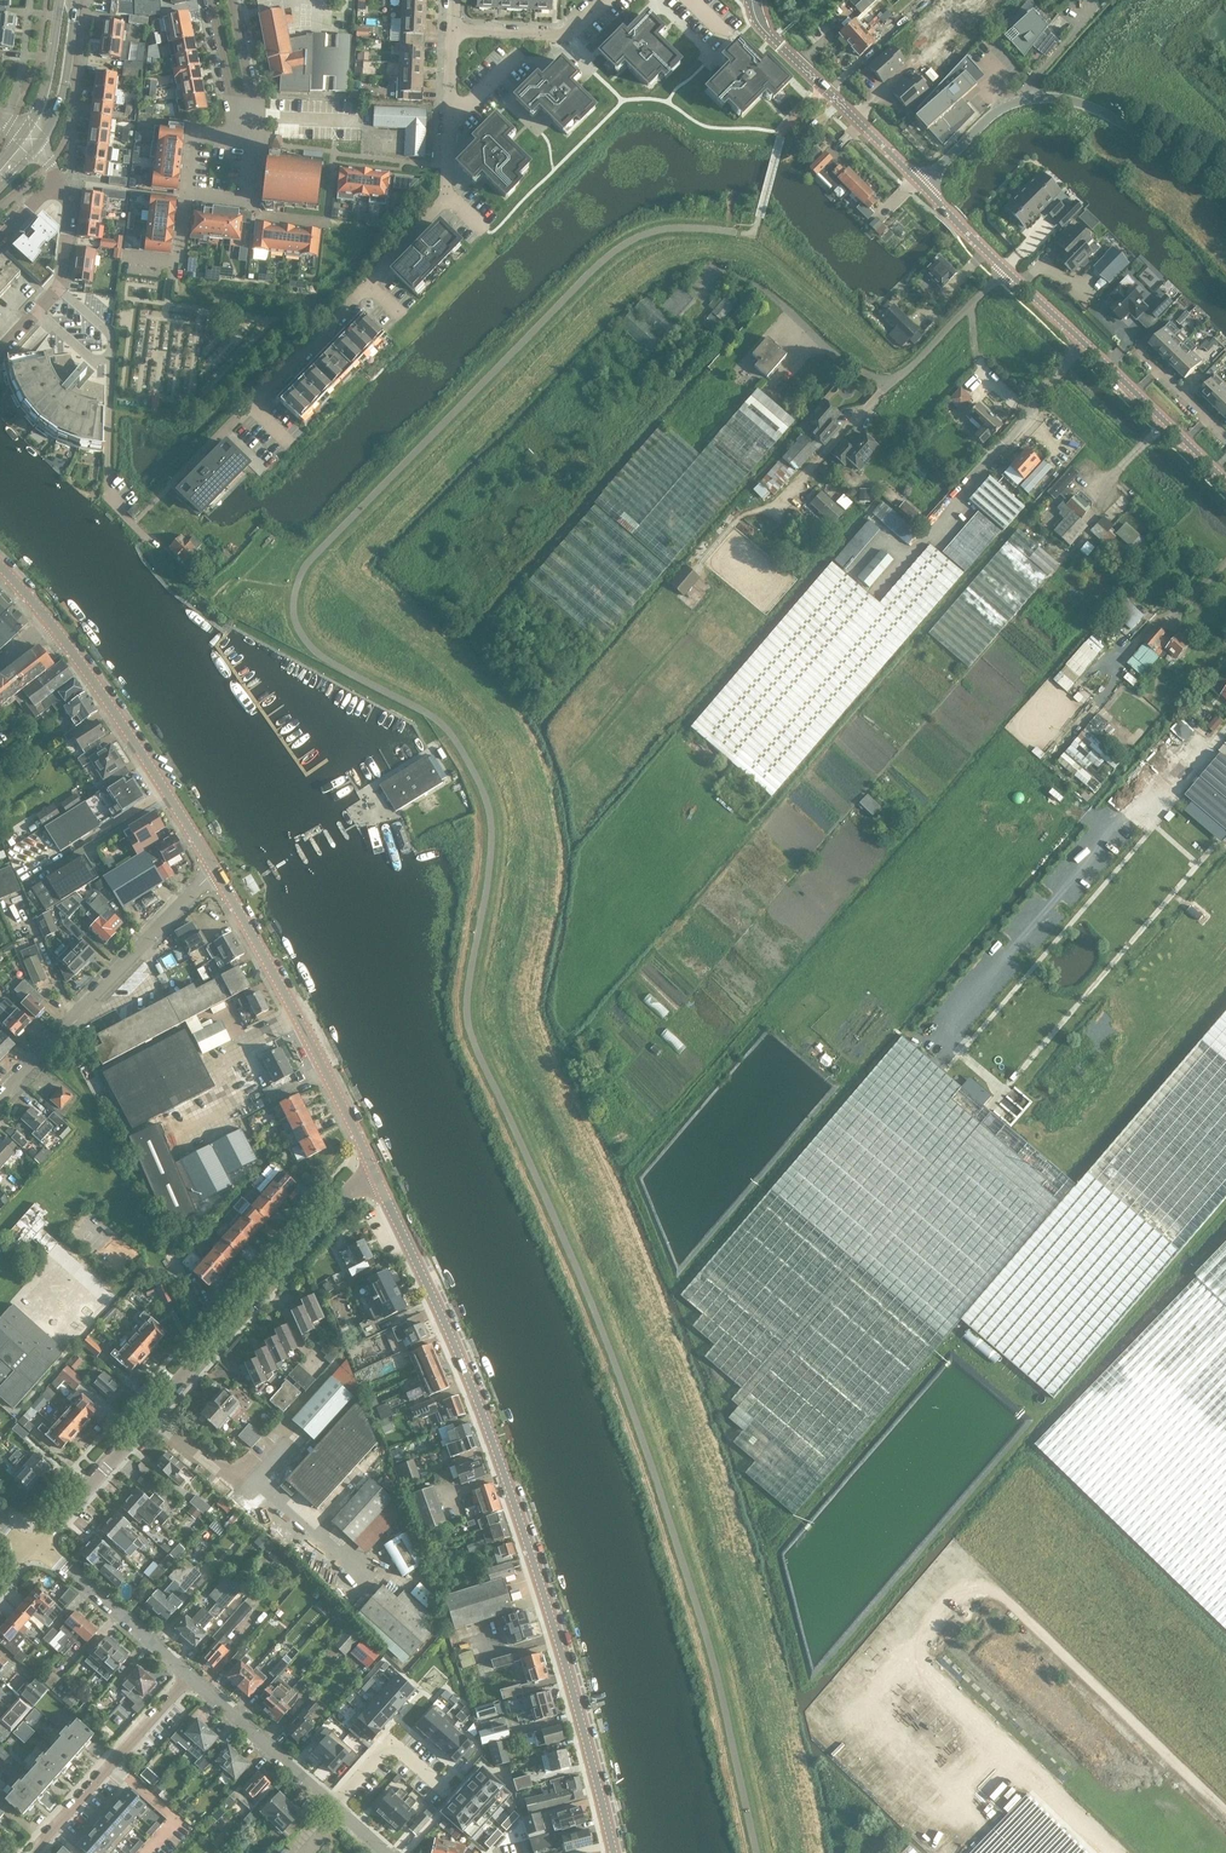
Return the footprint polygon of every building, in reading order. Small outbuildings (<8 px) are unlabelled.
[(477,8),(550,11),(551,0),(478,0),(477,8)] [(873,0),(847,0),(858,13),(873,0)] [(148,7),(148,2),(134,2),(134,16),(160,16),(160,7),(148,7)] [(425,21),(426,6),(402,5),(401,20),(425,21)] [(2,15),(1,7),(0,7),(0,32),(14,34),(16,17),(2,15)] [(306,36),(303,37),(288,40),(285,25),(293,23),(291,10),(283,11),(283,10),(259,15),(268,59),(269,59),(272,78),(280,77),(279,92),(278,92),(309,94),(309,90),(347,92),(348,92),(351,36),(306,34),(306,36)] [(1047,28),(1031,11),(1028,14),(1027,13),(1025,15),(1026,16),(1004,36),(1023,57),(1033,45),(1046,55),(1056,42),(1045,30),(1047,28)] [(192,38),(189,23),(187,14),(167,18),(172,42),(192,38)] [(148,26),(149,18),(129,15),(128,24),(148,26)] [(654,78),(668,64),(644,42),(652,34),(637,19),(617,39),(613,35),(593,56),(607,70),(613,64),(637,87),(650,74),(654,78)] [(424,35),(425,21),(401,20),(400,41),(425,42),(425,35),(424,35)] [(864,32),(854,21),(839,35),(849,46),(864,32)] [(123,42),(124,32),(128,33),(129,25),(125,24),(125,25),(104,22),(102,39),(123,42)] [(369,36),(369,28),(357,28),(356,36),(369,36)] [(14,34),(0,32),(0,48),(12,50),(14,34)] [(159,32),(148,34),(151,45),(162,43),(159,32)] [(864,32),(849,46),(859,56),(875,43),(864,32)] [(175,56),(195,52),(192,38),(172,42),(175,56)] [(121,59),(123,42),(102,39),(100,56),(121,59)] [(424,50),(425,42),(400,41),(399,63),(423,64),(424,50)] [(695,90),(709,105),(714,100),(728,114),(749,93),(757,100),(775,82),(753,60),(748,65),(726,43),(708,62),(716,69),(695,90)] [(898,65),(904,60),(892,46),(869,67),(882,82),(899,67),(898,65)] [(178,70),(198,66),(195,52),(175,56),(178,70)] [(123,69),(139,71),(139,70),(142,71),(143,63),(124,60),(123,69)] [(362,76),(363,62),(355,61),(355,76),(362,76)] [(552,121),(567,135),(593,108),(571,86),(575,83),(573,80),(576,76),(561,61),(548,74),(544,70),(537,78),(536,77),(515,99),(534,117),(541,110),(548,116),(547,118),(551,122),(552,121)] [(423,64),(399,63),(392,63),(391,77),(398,78),(422,79),(423,64)] [(175,85),(176,85),(180,84),(200,80),(198,66),(178,70),(172,71),(175,85)] [(138,79),(139,71),(123,69),(122,77),(138,79)] [(974,112),(962,98),(977,85),(965,72),(915,117),(926,130),(928,129),(938,141),(974,112)] [(96,88),(114,90),(116,75),(97,73),(96,88)] [(906,108),(928,88),(915,75),(909,81),(907,79),(892,93),(906,108)] [(422,93),(422,79),(398,78),(397,100),(422,101),(422,93)] [(200,80),(180,84),(176,85),(177,90),(175,91),(176,100),(183,98),(203,94),(200,80)] [(112,104),(114,90),(96,88),(94,102),(112,104)] [(203,94),(183,98),(176,100),(179,115),(186,113),(206,109),(203,94)] [(110,118),(112,104),(94,102),(92,116),(110,118)] [(431,153),(433,116),(426,116),(426,109),(374,107),(373,126),(406,128),(405,156),(424,157),(424,153),(431,153)] [(109,133),(110,118),(92,116),(90,130),(109,133)] [(527,166),(506,145),(512,138),(510,135),(495,119),(474,141),(478,145),(479,146),(474,151),(472,155),(469,158),(467,162),(465,165),(463,170),(473,181),(477,177),(480,179),(483,176),(505,197),(519,183),(515,179),(520,174),(518,172),(525,165),(526,167),(527,166)] [(181,146),(184,126),(169,124),(168,128),(154,126),(152,142),(181,146)] [(107,147),(109,133),(90,130),(88,145),(107,147)] [(807,132),(802,138),(809,145),(815,139),(807,132)] [(182,146),(181,146),(152,142),(151,142),(151,146),(150,158),(155,158),(181,161),(182,146)] [(105,161),(107,147),(88,145),(87,159),(105,161)] [(323,165),(324,163),(303,160),(290,159),(290,156),(280,154),(280,152),(280,148),(269,147),(266,170),(262,170),(260,188),(263,189),(262,202),(262,203),(262,206),(265,210),(277,212),(278,208),(285,209),(285,206),(303,208),(318,210),(318,207),(312,206),(313,196),(317,196),(320,175),(316,175),(317,165),(323,165)] [(832,160),(825,152),(808,168),(816,176),(819,173),(831,161),(832,160)] [(179,175),(181,161),(155,158),(154,172),(179,175)] [(109,162),(105,161),(87,159),(85,174),(107,176),(109,162)] [(850,191),(860,182),(848,170),(845,173),(839,167),(838,167),(831,161),(819,173),(832,186),(838,179),(850,191)] [(353,201),(357,170),(340,168),(337,200),(353,201)] [(369,203),(372,172),(357,170),(353,201),(354,201),(354,196),(369,197),(368,203),(369,203)] [(177,190),(179,175),(154,172),(152,187),(177,190)] [(385,205),(389,174),(372,172),(369,203),(385,205)] [(1040,174),(1006,208),(1024,226),(1058,192),(1040,174)] [(126,187),(127,179),(110,177),(109,184),(126,187)] [(860,182),(850,191),(862,203),(858,207),(864,213),(868,209),(869,209),(875,203),(869,197),(872,194),(860,182)] [(124,201),(125,192),(103,190),(102,196),(84,194),(82,208),(101,210),(102,202),(107,202),(107,199),(124,201)] [(175,213),(176,198),(151,195),(150,210),(175,213)] [(1054,215),(1061,208),(1062,207),(1056,201),(1047,210),(1053,216),(1054,215)] [(1075,201),(1064,211),(1057,219),(1056,220),(1062,226),(1081,207),(1075,201)] [(250,224),(251,213),(202,206),(201,213),(197,213),(194,213),(191,238),(202,239),(202,236),(239,240),(241,223),(250,224)] [(106,211),(101,210),(82,208),(80,222),(99,225),(100,218),(105,218),(106,211)] [(1057,219),(1064,211),(1061,208),(1054,215),(1057,219)] [(1088,208),(1076,220),(1088,232),(1100,221),(1088,208)] [(173,226),(175,213),(150,210),(148,223),(173,226)] [(877,216),(870,224),(883,235),(890,227),(877,216)] [(17,243),(6,253),(42,286),(53,275),(48,271),(46,269),(53,261),(52,260),(55,260),(55,261),(56,259),(55,259),(58,235),(47,225),(38,217),(22,236),(21,235),(21,236),(23,238),(20,240),(17,243)] [(97,239),(99,225),(80,222),(78,237),(97,239)] [(172,239),(173,226),(148,223),(146,237),(172,239)] [(269,251),(272,226),(255,224),(253,250),(269,251)] [(458,245),(459,244),(439,225),(392,272),(412,291),(413,290),(411,289),(419,281),(421,283),(433,270),(431,268),(436,264),(438,265),(450,253),(449,251),(456,243),(458,245)] [(1091,252),(1081,243),(1088,236),(1077,225),(1061,241),(1067,247),(1067,249),(1058,258),(1060,260),(1060,262),(1063,265),(1065,265),(1072,272),(1079,265),(1081,266),(1083,266),(1087,263),(1087,260),(1085,259),(1091,252)] [(284,253),(287,228),(272,226),(269,251),(284,253)] [(301,255),(304,230),(287,228),(284,253),(284,256),(301,258),(301,255)] [(317,257),(320,232),(304,230),(301,255),(317,257)] [(170,254),(172,239),(146,237),(141,236),(139,250),(170,254)] [(117,241),(116,241),(101,239),(100,247),(115,249),(116,249),(117,241)] [(1111,283),(1132,261),(1114,244),(1094,266),(1111,283)] [(92,282),(96,251),(77,249),(73,280),(92,282)] [(122,250),(116,249),(115,249),(113,258),(121,259),(122,250)] [(195,272),(197,253),(190,253),(188,271),(188,272),(195,272)] [(956,273),(939,256),(931,264),(924,271),(941,288),(948,281),(956,273)] [(15,281),(20,276),(2,260),(0,262),(0,298),(13,283),(16,285),(18,284),(15,281)] [(232,277),(233,270),(220,268),(219,272),(219,276),(232,277)] [(219,276),(219,272),(206,271),(206,279),(218,280),(219,276)] [(661,306),(678,321),(697,300),(681,285),(661,306)] [(1115,301),(1109,307),(1122,320),(1130,312),(1137,319),(1148,308),(1141,301),(1143,299),(1130,286),(1126,290),(1121,285),(1110,296),(1115,301)] [(650,354),(678,324),(648,296),(639,302),(619,324),(650,354)] [(711,312),(702,323),(711,332),(721,321),(734,307),(724,298),(720,302),(715,298),(708,305),(713,310),(711,312)] [(1167,307),(1162,303),(1161,301),(1150,312),(1156,318),(1167,307)] [(916,331),(918,329),(906,317),(903,321),(896,314),(894,316),(888,310),(882,316),(888,322),(894,329),(888,334),(901,347),(906,341),(908,339),(914,344),(922,336),(916,331)] [(1180,324),(1185,319),(1190,314),(1187,310),(1177,321),(1180,324)] [(361,313),(277,399),(276,399),(275,400),(275,401),(275,402),(276,403),(277,404),(279,404),(279,403),(280,402),(300,422),(385,335),(364,315),(365,314),(366,313),(365,311),(364,311),(363,311),(362,311),(361,313)] [(1184,328),(1189,323),(1185,319),(1180,324),(1184,328)] [(1158,353),(1175,335),(1166,326),(1149,344),(1158,353)] [(1167,361),(1184,344),(1175,335),(1158,353),(1167,361)] [(767,377),(787,355),(774,345),(775,344),(767,337),(752,355),(759,361),(754,366),(767,377)] [(1208,351),(1218,341),(1214,337),(1204,348),(1208,351)] [(1176,370),(1193,352),(1184,344),(1167,361),(1176,370)] [(1185,379),(1202,361),(1193,352),(1176,370),(1185,379)] [(91,375),(86,371),(81,366),(78,370),(77,370),(71,354),(4,362),(4,364),(9,385),(10,387),(20,407),(21,408),(36,425),(37,426),(55,439),(57,440),(78,449),(79,449),(101,452),(103,452),(105,385),(88,380),(88,379),(91,375)] [(1208,401),(1225,383),(1216,375),(1199,392),(1208,401)] [(1225,400),(1225,384),(1225,383),(1208,401),(1217,410),(1225,400)] [(959,410),(971,398),(960,388),(949,400),(959,410)] [(547,705),(794,422),(756,389),(710,443),(700,454),(663,422),(601,492),(602,493),(593,503),(595,504),(475,643),(547,705)] [(1225,418),(1225,400),(1217,410),(1225,419),(1225,418)] [(821,431),(816,438),(823,444),(834,431),(828,426),(838,413),(824,401),(818,407),(816,408),(813,411),(813,414),(808,420),(821,431)] [(1001,426),(978,404),(973,409),(971,411),(966,417),(970,419),(971,418),(982,429),(975,437),(982,443),(988,437),(990,438),(995,433),(995,434),(997,432),(996,431),(1001,426)] [(878,448),(862,433),(862,434),(850,447),(844,442),(832,455),(844,465),(848,460),(859,469),(859,468),(864,462),(865,463),(878,448)] [(773,495),(816,449),(801,435),(796,440),(797,442),(760,483),(773,495)] [(222,447),(175,495),(197,517),(244,469),(222,447)] [(1023,480),(1039,462),(1025,449),(1009,467),(1023,480)] [(1026,492),(1050,467),(1043,461),(1020,487),(1026,492)] [(1066,487),(1077,475),(1069,467),(1046,492),(1054,500),(1060,494),(1065,499),(1072,492),(1066,487)] [(1024,507),(990,476),(969,500),(1003,531),(1024,507)] [(832,524),(843,513),(821,492),(810,503),(832,524)] [(1087,526),(1071,512),(1071,511),(1080,519),(1090,508),(1075,495),(1067,504),(1063,501),(1057,508),(1061,511),(1059,513),(1065,519),(1054,531),(1069,545),(1087,526)] [(882,500),(872,512),(908,542),(918,531),(882,500)] [(900,508),(916,520),(922,514),(905,501),(900,508)] [(127,513),(133,518),(139,511),(134,506),(127,513)] [(966,573),(1002,532),(980,512),(944,553),(966,573)] [(1111,528),(1113,525),(1103,516),(1089,531),(1100,540),(1100,539),(1111,528)] [(846,569),(881,528),(870,518),(835,559),(846,569)] [(1149,543),(1126,522),(1116,533),(1111,528),(1100,539),(1107,546),(1117,535),(1128,546),(1122,553),(1131,561),(1137,554),(1138,555),(1149,543)] [(969,667),(1058,564),(1018,529),(928,633),(969,667)] [(186,530),(181,535),(168,548),(186,565),(199,552),(197,550),(202,545),(186,530)] [(679,731),(772,810),(924,629),(971,576),(923,536),(873,592),(830,556),(786,607),(679,731)] [(211,550),(215,545),(209,539),(204,544),(211,550)] [(1083,556),(1089,549),(1084,545),(1078,552),(1083,556)] [(880,553),(857,577),(869,587),(891,563),(880,553)] [(680,592),(694,575),(684,566),(670,583),(680,592)] [(0,596),(0,615),(13,603),(3,593),(0,596)] [(1144,615),(1126,599),(1119,605),(1118,605),(1112,611),(1132,629),(1138,623),(1137,622),(1144,615)] [(0,618),(0,650),(16,635),(29,623),(14,605),(0,618)] [(1173,643),(1166,637),(1168,636),(1157,626),(1144,641),(1145,642),(1155,650),(1161,643),(1169,650),(1177,658),(1190,644),(1180,635),(1173,643)] [(1142,676),(1160,656),(1162,658),(1169,650),(1161,643),(1155,650),(1145,642),(1127,663),(1142,676)] [(1066,691),(1098,655),(1086,644),(1054,680),(1066,691)] [(14,698),(55,665),(39,646),(0,677),(0,709),(14,698)] [(23,691),(34,706),(40,701),(73,676),(62,662),(23,691)] [(1133,686),(1142,676),(1132,668),(1124,678),(1133,686)] [(1223,674),(1210,689),(1219,697),(1221,695),(1225,699),(1225,676),(1223,674)] [(57,711),(84,691),(74,679),(48,698),(57,711)] [(34,706),(23,691),(14,698),(32,720),(46,709),(40,701),(34,706)] [(64,708),(74,723),(64,730),(67,734),(86,721),(85,720),(98,712),(85,693),(64,708)] [(1180,718),(1144,761),(1225,831),(1225,758),(1180,718)] [(89,726),(86,721),(67,734),(64,736),(68,743),(75,738),(85,754),(89,752),(101,745),(98,741),(105,737),(105,734),(97,721),(89,726)] [(1122,761),(1085,729),(1058,760),(1095,792),(1122,761)] [(92,757),(89,752),(85,754),(80,757),(85,766),(92,761),(103,780),(125,766),(112,744),(92,757)] [(442,747),(379,785),(395,812),(453,776),(458,773),(442,747)] [(1080,783),(1069,772),(1063,779),(1074,789),(1080,783)] [(85,801),(66,813),(62,816),(44,828),(38,832),(38,831),(30,836),(36,844),(43,840),(42,838),(48,834),(59,852),(101,826),(113,819),(113,820),(146,799),(134,779),(128,782),(124,776),(85,801)] [(77,793),(76,794),(75,793),(60,805),(66,813),(82,803),(82,802),(83,801),(77,793)] [(865,825),(880,806),(866,794),(850,813),(865,825)] [(44,828),(62,816),(54,804),(46,808),(46,807),(42,809),(43,811),(36,815),(44,828)] [(157,817),(155,813),(124,832),(137,855),(159,841),(155,834),(164,828),(161,824),(162,822),(159,818),(157,817)] [(336,824),(344,837),(345,838),(347,839),(349,839),(349,838),(349,837),(348,835),(341,823),(340,822),(339,822),(338,822),(337,822),(337,823),(336,823),(336,824)] [(26,826),(30,832),(35,828),(31,823),(26,826)] [(323,832),(323,833),(331,845),(332,846),(333,847),(335,847),(336,846),(336,845),(335,843),(328,831),(326,830),(325,830),(324,830),(323,831),(323,832)] [(23,839),(21,835),(12,839),(14,844),(23,839)] [(175,835),(157,846),(156,844),(145,851),(144,851),(104,877),(124,908),(165,882),(152,863),(160,859),(159,857),(162,855),(166,863),(184,852),(175,835)] [(309,840),(317,853),(318,854),(320,855),(322,855),(322,854),(322,853),(321,851),(314,839),(313,838),(312,838),(311,837),(311,838),(310,838),(309,839),(309,840)] [(298,851),(297,851),(303,862),(303,863),(305,864),(307,864),(308,863),(308,861),(308,860),(299,845),(298,844),(297,844),(296,843),(296,844),(295,844),(295,845),(298,851)] [(85,855),(47,879),(32,888),(46,911),(99,878),(85,855)] [(274,864),(273,865),(271,862),(271,863),(269,860),(269,859),(268,860),(267,861),(267,862),(267,863),(276,878),(277,879),(278,880),(280,880),(280,879),(281,878),(281,876),(274,864)] [(53,864),(35,873),(38,880),(56,871),(53,864)] [(0,870),(0,897),(19,889),(10,866),(0,870)] [(115,898),(102,878),(89,886),(107,904),(115,898)] [(55,907),(69,919),(85,902),(77,893),(55,907)] [(107,908),(96,898),(87,907),(115,934),(117,932),(116,931),(124,923),(107,908)] [(115,934),(87,907),(85,909),(98,921),(90,929),(106,944),(115,934)] [(49,910),(36,919),(44,938),(58,932),(49,910)] [(85,934),(70,920),(64,926),(79,940),(85,934)] [(200,931),(182,941),(189,954),(208,943),(200,931)] [(232,932),(215,942),(208,946),(208,949),(213,958),(238,943),(232,932)] [(31,943),(28,936),(16,941),(19,948),(31,943)] [(73,943),(69,948),(86,965),(96,954),(82,941),(77,946),(73,943)] [(238,943),(213,958),(214,959),(215,958),(218,963),(222,960),(225,965),(230,962),(232,965),(237,962),(235,959),(244,953),(238,943)] [(43,961),(36,945),(20,952),(24,961),(34,984),(47,979),(40,963),(43,961)] [(86,965),(69,948),(61,956),(63,960),(62,961),(76,975),(86,965)] [(167,998),(181,1024),(224,1001),(250,987),(239,967),(197,989),(194,984),(167,998)] [(210,979),(203,967),(197,971),(204,982),(210,979)] [(39,994),(25,980),(20,985),(19,985),(15,990),(25,1000),(22,1004),(36,1017),(45,1008),(34,999),(39,994)] [(644,999),(663,1018),(670,1010),(650,992),(644,999)] [(240,1000),(240,1001),(243,1006),(250,1002),(257,1016),(269,1010),(261,993),(250,998),(249,995),(240,1000)] [(102,1045),(94,1050),(102,1066),(181,1024),(167,998),(97,1035),(102,1045)] [(18,1009),(6,999),(0,1006),(0,1008),(5,1013),(25,1030),(32,1022),(18,1009)] [(5,1013),(0,1008),(0,1022),(3,1026),(17,1038),(25,1030),(5,1013)] [(1078,1185),(962,1320),(1054,1399),(1225,1198),(1225,1012),(1078,1185)] [(221,1022),(194,1036),(203,1053),(230,1039),(221,1022)] [(680,1052),(687,1045),(668,1027),(661,1034),(680,1052)] [(215,1086),(199,1056),(185,1030),(103,1073),(133,1129),(215,1086)] [(6,1055),(15,1046),(0,1031),(0,1049),(6,1055)] [(300,1037),(294,1040),(300,1050),(306,1047),(300,1037)] [(1078,1185),(904,1038),(681,1296),(703,1315),(693,1326),(715,1345),(705,1357),(742,1389),(732,1400),(739,1407),(729,1419),(744,1431),(734,1443),(756,1462),(746,1473),(795,1515),(962,1320),(1078,1185)] [(280,1049),(276,1051),(261,1058),(274,1084),(293,1074),(280,1049)] [(78,1056),(73,1060),(79,1068),(84,1063),(78,1056)] [(299,1082),(303,1081),(304,1080),(300,1070),(295,1073),(299,1082)] [(61,1109),(72,1096),(63,1087),(51,1100),(61,1109)] [(299,1095),(280,1105),(281,1105),(274,1109),(280,1122),(287,1118),(305,1109),(299,1095)] [(32,1135),(41,1142),(53,1128),(32,1108),(22,1120),(35,1132),(32,1135)] [(287,1134),(293,1131),(312,1122),(305,1109),(287,1118),(280,1122),(287,1134)] [(49,1118),(58,1126),(54,1131),(58,1134),(57,1134),(63,1139),(72,1130),(66,1125),(67,1124),(62,1120),(63,1118),(55,1111),(54,1113),(49,1118)] [(312,1122),(293,1131),(300,1144),(319,1135),(312,1122)] [(159,1125),(129,1138),(167,1226),(197,1213),(194,1206),(175,1163),(163,1136),(165,1135),(161,1125),(159,1126),(159,1125)] [(23,1147),(28,1142),(11,1126),(6,1131),(23,1147)] [(182,1160),(175,1163),(194,1206),(204,1202),(233,1186),(228,1175),(258,1159),(241,1129),(182,1160)] [(319,1135),(300,1144),(292,1148),(299,1161),(325,1148),(319,1135)] [(0,1142),(0,1161),(5,1165),(15,1154),(13,1152),(17,1146),(9,1139),(4,1144),(1,1141),(0,1142)] [(42,1151),(35,1159),(40,1163),(47,1155),(42,1151)] [(298,1187),(282,1173),(276,1168),(266,1179),(288,1198),(298,1187)] [(288,1198),(266,1179),(261,1174),(251,1185),(262,1195),(278,1210),(288,1198)] [(278,1210),(262,1195),(252,1206),(244,1199),(268,1220),(278,1210)] [(268,1220),(244,1199),(234,1210),(239,1214),(258,1231),(268,1220)] [(258,1231),(239,1214),(229,1225),(233,1228),(249,1242),(258,1231)] [(219,1234),(223,1230),(218,1225),(214,1229),(219,1234)] [(249,1242),(233,1228),(223,1239),(239,1253),(249,1242)] [(239,1253),(223,1239),(213,1250),(229,1264),(239,1253)] [(352,1277),(375,1264),(363,1241),(339,1253),(352,1277)] [(1194,1274),(1197,1276),(1035,1444),(1201,1606),(1225,1630),(1225,1242),(1194,1274)] [(60,1245),(50,1256),(100,1300),(109,1289),(60,1245)] [(229,1264),(213,1250),(204,1261),(193,1250),(192,1251),(219,1275),(229,1264)] [(219,1275),(192,1251),(182,1262),(194,1272),(209,1286),(219,1275)] [(376,1300),(378,1305),(369,1310),(375,1322),(384,1317),(385,1319),(407,1308),(397,1288),(392,1291),(383,1273),(369,1281),(377,1297),(373,1299),(374,1301),(376,1300)] [(327,1293),(333,1289),(328,1281),(322,1285),(327,1293)] [(166,1284),(155,1289),(163,1306),(174,1301),(166,1284)] [(313,1295),(303,1300),(300,1301),(303,1307),(313,1329),(314,1329),(317,1327),(320,1323),(319,1320),(324,1318),(313,1295)] [(54,1364),(62,1356),(61,1355),(65,1350),(13,1304),(0,1318),(0,1397),(14,1409),(54,1364)] [(119,1310),(115,1306),(114,1306),(100,1321),(104,1325),(119,1310)] [(313,1329),(303,1307),(290,1313),(301,1335),(304,1341),(310,1334),(309,1332),(313,1329)] [(143,1328),(142,1329),(158,1343),(159,1342),(158,1342),(166,1333),(159,1326),(160,1325),(144,1312),(139,1317),(144,1322),(141,1326),(143,1328)] [(411,1345),(428,1338),(422,1323),(408,1329),(405,1323),(392,1329),(398,1342),(407,1338),(411,1345)] [(274,1330),(277,1336),(285,1354),(298,1348),(287,1325),(274,1330)] [(158,1343),(142,1329),(133,1339),(149,1353),(158,1343)] [(327,1332),(317,1343),(323,1349),(331,1340),(333,1338),(327,1332)] [(267,1347),(275,1366),(288,1360),(285,1354),(277,1336),(264,1341),(267,1347)] [(92,1337),(85,1341),(95,1357),(102,1353),(92,1337)] [(149,1353),(133,1339),(129,1344),(124,1340),(120,1344),(141,1363),(149,1353)] [(331,1340),(323,1349),(321,1351),(326,1356),(334,1347),(334,1348),(337,1345),(331,1340)] [(141,1363),(120,1344),(119,1345),(119,1346),(111,1355),(123,1366),(124,1366),(131,1372),(139,1363),(140,1364),(141,1363)] [(409,1354),(411,1358),(413,1364),(416,1362),(416,1363),(436,1355),(431,1344),(409,1354)] [(257,1359),(265,1377),(278,1371),(275,1366),(267,1347),(254,1353),(257,1359)] [(334,1347),(326,1356),(324,1358),(330,1364),(340,1353),(334,1348),(334,1347)] [(436,1355),(416,1363),(419,1370),(416,1372),(418,1375),(440,1366),(436,1355)] [(265,1377),(257,1359),(245,1364),(255,1388),(268,1382),(265,1377)] [(346,1359),(291,1421),(313,1440),(359,1389),(346,1359)] [(298,1364),(289,1375),(294,1380),(304,1369),(298,1364)] [(68,1365),(58,1376),(50,1384),(53,1387),(61,1379),(74,1391),(84,1380),(68,1365)] [(440,1366),(418,1375),(422,1385),(444,1376),(440,1366)] [(304,1369),(294,1380),(300,1385),(310,1374),(304,1369)] [(109,1399),(120,1386),(104,1373),(93,1385),(109,1399)] [(310,1374),(300,1385),(306,1390),(315,1380),(310,1374)] [(449,1387),(444,1376),(422,1385),(423,1387),(406,1393),(409,1400),(422,1395),(425,1393),(427,1396),(449,1387)] [(270,1400),(284,1413),(301,1393),(287,1380),(270,1400)] [(222,1389),(211,1402),(227,1416),(239,1404),(222,1389)] [(78,1391),(73,1396),(71,1394),(66,1399),(69,1401),(68,1402),(89,1420),(90,1419),(89,1418),(97,1409),(89,1403),(90,1402),(78,1391)] [(442,1402),(443,1403),(438,1405),(441,1414),(438,1415),(442,1427),(456,1422),(454,1418),(465,1414),(458,1395),(442,1402)] [(315,1439),(318,1442),(358,1400),(355,1397),(315,1439)] [(410,1409),(414,1418),(438,1408),(434,1399),(410,1409)] [(358,1401),(317,1445),(313,1441),(304,1451),(308,1455),(285,1480),(316,1509),(376,1443),(360,1403),(358,1401)] [(89,1420),(68,1402),(66,1405),(70,1409),(64,1416),(80,1430),(89,1420)] [(227,1416),(211,1402),(200,1414),(216,1429),(227,1416)] [(387,1403),(369,1410),(375,1424),(393,1416),(387,1403)] [(32,1406),(23,1416),(18,1422),(30,1432),(35,1426),(29,1422),(38,1412),(32,1406)] [(80,1430),(64,1416),(55,1425),(71,1440),(80,1430)] [(18,1423),(17,1424),(12,1430),(24,1440),(29,1434),(28,1433),(29,1432),(18,1423)] [(471,1423),(447,1432),(449,1439),(441,1442),(443,1447),(475,1435),(471,1423)] [(243,1431),(257,1443),(263,1436),(249,1424),(243,1431)] [(71,1440),(55,1425),(50,1431),(46,1427),(41,1432),(53,1443),(54,1442),(61,1449),(69,1440),(70,1441),(71,1440)] [(238,1436),(252,1448),(257,1443),(243,1431),(238,1436)] [(475,1435),(443,1447),(446,1446),(450,1458),(479,1447),(475,1435)] [(18,1448),(13,1444),(7,1450),(12,1455),(18,1448)] [(36,1454),(30,1461),(17,1450),(13,1455),(38,1477),(48,1465),(36,1454)] [(158,1466),(173,1480),(180,1486),(186,1481),(178,1474),(184,1468),(167,1453),(160,1461),(161,1463),(158,1466)] [(38,1477),(13,1455),(9,1460),(16,1466),(15,1467),(20,1472),(15,1478),(27,1489),(38,1477)] [(454,1464),(456,1469),(461,1485),(485,1477),(479,1460),(470,1464),(467,1458),(454,1464)] [(406,1482),(419,1477),(413,1459),(400,1464),(406,1482)] [(147,1471),(143,1464),(132,1471),(136,1478),(147,1471)] [(404,1510),(392,1498),(381,1489),(370,1479),(331,1522),(353,1541),(365,1552),(404,1510)] [(475,1489),(475,1490),(472,1491),(473,1496),(477,1495),(479,1502),(496,1496),(492,1483),(475,1489)] [(424,1532),(447,1524),(433,1487),(410,1495),(424,1532)] [(155,1493),(149,1500),(137,1489),(136,1490),(133,1490),(131,1492),(132,1494),(129,1498),(158,1524),(161,1527),(162,1526),(170,1517),(159,1508),(164,1502),(155,1493)] [(190,1502),(193,1506),(205,1515),(211,1507),(196,1495),(190,1502)] [(496,1496),(479,1502),(484,1515),(501,1509),(496,1496)] [(158,1524),(129,1498),(126,1501),(124,1501),(121,1503),(122,1505),(121,1507),(135,1519),(138,1516),(148,1525),(153,1530),(158,1524)] [(116,1512),(108,1521),(133,1543),(141,1551),(146,1546),(126,1528),(130,1524),(116,1512)] [(460,1516),(463,1523),(474,1519),(472,1512),(460,1516)] [(502,1512),(483,1518),(484,1519),(478,1521),(481,1530),(487,1528),(488,1530),(506,1524),(502,1512)] [(133,1543),(108,1521),(100,1530),(114,1542),(117,1539),(128,1549),(133,1543)] [(506,1524),(488,1530),(489,1533),(484,1535),(485,1539),(480,1541),(466,1546),(469,1554),(483,1549),(489,1548),(487,1544),(510,1536),(506,1524)] [(284,1526),(278,1533),(286,1541),(293,1534),(284,1526)] [(407,1531),(382,1545),(400,1577),(425,1563),(407,1531)] [(116,1553),(110,1548),(96,1535),(95,1537),(92,1536),(90,1539),(91,1541),(88,1544),(114,1568),(119,1562),(113,1557),(116,1553)] [(159,1565),(167,1571),(186,1550),(176,1540),(174,1543),(177,1546),(172,1551),(171,1550),(166,1546),(164,1549),(169,1554),(159,1565)] [(511,1543),(494,1549),(498,1563),(511,1559),(510,1555),(515,1554),(511,1543)] [(114,1568),(88,1544),(80,1553),(93,1565),(97,1562),(103,1567),(99,1571),(118,1587),(126,1578),(114,1568)] [(145,1604),(156,1613),(187,1578),(195,1568),(185,1558),(168,1577),(173,1582),(162,1594),(158,1590),(145,1604)] [(454,1629),(456,1628),(464,1626),(513,1611),(503,1578),(515,1575),(511,1562),(488,1570),(492,1582),(445,1597),(454,1629)] [(159,1565),(149,1577),(156,1583),(166,1571),(159,1565)] [(183,1604),(178,1599),(185,1591),(185,1592),(193,1583),(201,1573),(195,1568),(187,1578),(156,1613),(166,1622),(178,1608),(178,1609),(183,1604)] [(241,1591),(225,1577),(209,1596),(224,1610),(241,1591)] [(421,1581),(411,1591),(425,1605),(435,1595),(421,1581)] [(411,1655),(433,1631),(426,1624),(433,1617),(404,1591),(397,1598),(383,1586),(361,1610),(411,1655)] [(37,1587),(17,1609),(29,1620),(38,1610),(45,1616),(46,1616),(47,1617),(43,1622),(49,1627),(53,1622),(63,1611),(56,1604),(37,1587)] [(60,1599),(66,1604),(73,1596),(67,1591),(60,1599)] [(227,1638),(253,1609),(257,1604),(248,1597),(212,1637),(216,1641),(202,1657),(213,1667),(228,1651),(224,1648),(228,1643),(230,1645),(233,1642),(227,1638)] [(174,1630),(184,1639),(208,1613),(203,1607),(191,1620),(187,1616),(174,1630)] [(15,1656),(14,1658),(21,1664),(28,1656),(21,1650),(17,1647),(26,1637),(24,1635),(29,1629),(24,1625),(29,1620),(17,1609),(0,1628),(0,1643),(15,1656)] [(503,1617),(507,1631),(529,1624),(525,1610),(503,1617)] [(76,1611),(65,1623),(60,1629),(66,1635),(59,1643),(64,1647),(87,1621),(76,1611)] [(208,1613),(184,1639),(194,1648),(207,1634),(202,1630),(214,1617),(208,1613)] [(87,1621),(64,1647),(60,1652),(64,1656),(75,1643),(82,1649),(98,1631),(87,1621)] [(529,1624),(507,1631),(512,1646),(534,1639),(529,1624)] [(332,1644),(345,1656),(363,1637),(349,1625),(332,1644)] [(53,1628),(44,1638),(42,1637),(39,1640),(38,1639),(33,1634),(28,1639),(33,1644),(34,1644),(37,1647),(43,1639),(49,1644),(59,1633),(53,1628)] [(96,1671),(116,1647),(106,1638),(85,1661),(96,1671)] [(363,1639),(351,1653),(368,1669),(381,1654),(363,1639)] [(229,1662),(234,1667),(226,1676),(238,1687),(253,1670),(247,1664),(250,1660),(245,1656),(251,1649),(245,1644),(229,1662)] [(127,1657),(116,1647),(96,1671),(106,1681),(127,1657)] [(476,1664),(472,1650),(458,1655),(463,1669),(476,1664)] [(522,1659),(525,1671),(545,1665),(541,1653),(522,1659)] [(495,1668),(513,1663),(511,1654),(492,1660),(495,1668)] [(1,1680),(13,1666),(0,1655),(0,1679),(1,1680)] [(283,1659),(270,1673),(276,1679),(277,1677),(289,1664),(283,1659)] [(386,1662),(381,1667),(385,1670),(389,1665),(386,1662)] [(545,1665),(525,1671),(528,1683),(548,1677),(545,1665)] [(122,1692),(127,1696),(147,1675),(137,1666),(122,1683),(123,1683),(126,1687),(122,1692)] [(253,1670),(238,1687),(249,1697),(263,1682),(258,1678),(260,1676),(253,1670)] [(61,1678),(53,1671),(43,1683),(51,1690),(61,1678)] [(395,1673),(386,1683),(406,1701),(415,1691),(395,1673)] [(157,1683),(147,1675),(127,1696),(132,1701),(140,1693),(144,1697),(157,1683)] [(36,1677),(19,1696),(33,1708),(49,1689),(36,1677)] [(276,1679),(259,1697),(265,1702),(260,1707),(269,1714),(291,1689),(277,1677),(276,1679)] [(123,1683),(122,1683),(117,1678),(109,1687),(114,1692),(123,1683)] [(371,1678),(366,1683),(370,1686),(375,1681),(371,1678)] [(70,1686),(62,1679),(52,1691),(60,1697),(70,1686)] [(301,1679),(269,1714),(277,1722),(290,1708),(285,1704),(302,1686),(298,1683),(301,1679)] [(366,1683),(362,1689),(365,1692),(370,1686),(366,1683)] [(406,1701),(386,1683),(378,1693),(398,1711),(406,1701)] [(504,1699),(522,1693),(520,1685),(501,1690),(504,1699)] [(528,1697),(531,1709),(553,1703),(550,1691),(528,1697)] [(398,1711),(378,1693),(369,1703),(389,1721),(398,1711)] [(350,1694),(346,1700),(349,1703),(354,1698),(350,1694)] [(453,1696),(450,1699),(455,1704),(458,1700),(453,1696)] [(21,1720),(32,1708),(19,1698),(9,1709),(21,1720)] [(146,1704),(141,1699),(132,1708),(138,1713),(146,1704)] [(297,1742),(303,1736),(311,1726),(305,1720),(318,1705),(313,1700),(285,1731),(297,1742)] [(499,1714),(504,1712),(500,1701),(495,1702),(499,1714)] [(475,1708),(478,1718),(497,1713),(493,1702),(475,1708)] [(389,1721),(369,1703),(360,1712),(380,1730),(389,1721)] [(553,1703),(531,1709),(535,1721),(556,1715),(553,1703)] [(436,1705),(416,1727),(427,1736),(442,1719),(443,1719),(447,1715),(436,1705)] [(21,1720),(9,1709),(0,1718),(0,1721),(11,1731),(21,1720)] [(380,1730),(360,1712),(358,1710),(349,1721),(353,1725),(349,1730),(359,1739),(364,1734),(371,1741),(380,1730)] [(460,1711),(456,1716),(459,1720),(464,1714),(460,1711)] [(464,1714),(459,1720),(463,1722),(467,1717),(464,1714)] [(188,1749),(194,1742),(207,1727),(196,1718),(187,1728),(183,1724),(171,1737),(176,1742),(178,1740),(188,1749)] [(25,1719),(14,1731),(25,1742),(36,1730),(25,1719)] [(442,1719),(427,1736),(436,1745),(452,1727),(443,1719),(442,1719)] [(71,1762),(95,1735),(77,1720),(69,1729),(67,1728),(60,1736),(61,1738),(54,1746),(71,1762)] [(11,1733),(0,1722),(0,1748),(3,1744),(2,1743),(11,1733)] [(507,1724),(478,1732),(482,1745),(511,1737),(507,1724)] [(452,1727),(436,1745),(446,1754),(462,1736),(464,1734),(454,1725),(452,1727)] [(535,1733),(538,1743),(545,1741),(546,1745),(564,1740),(560,1725),(535,1733)] [(218,1737),(207,1727),(194,1742),(205,1752),(218,1737)] [(322,1763),(342,1741),(326,1727),(317,1738),(322,1742),(312,1754),(322,1763)] [(462,1736),(446,1754),(456,1763),(463,1756),(468,1760),(477,1750),(462,1736)] [(504,1740),(488,1745),(494,1766),(510,1762),(504,1740)] [(358,1755),(342,1741),(322,1763),(333,1773),(343,1761),(348,1766),(358,1755)] [(214,1760),(225,1769),(238,1755),(227,1745),(214,1760)] [(47,1789),(71,1762),(54,1746),(45,1756),(43,1755),(36,1762),(38,1764),(30,1773),(47,1789)] [(543,1756),(545,1764),(547,1773),(570,1767),(566,1750),(543,1756)] [(199,1768),(208,1757),(204,1753),(194,1764),(199,1768)] [(238,1755),(225,1769),(225,1770),(221,1774),(232,1783),(225,1791),(225,1792),(224,1793),(225,1794),(221,1799),(224,1802),(239,1785),(234,1781),(249,1765),(238,1755)] [(204,1773),(214,1762),(208,1757),(199,1768),(204,1773)] [(148,1765),(141,1773),(153,1785),(160,1777),(148,1765)] [(482,1767),(441,1812),(469,1839),(510,1794),(482,1767)] [(257,1772),(243,1788),(241,1790),(238,1787),(240,1786),(239,1785),(224,1802),(232,1808),(237,1802),(235,1800),(237,1798),(252,1811),(267,1794),(273,1787),(269,1783),(257,1772)] [(23,1815),(47,1789),(30,1773),(21,1783),(19,1781),(12,1789),(14,1791),(6,1800),(23,1815)] [(398,1774),(393,1780),(396,1783),(401,1778),(398,1774)] [(513,1780),(516,1791),(533,1787),(530,1775),(513,1780)] [(570,1775),(550,1780),(551,1784),(554,1784),(556,1793),(526,1801),(529,1811),(584,1797),(582,1788),(583,1788),(580,1777),(571,1779),(570,1775)] [(161,1800),(139,1780),(128,1792),(151,1812),(161,1800)] [(391,1791),(374,1810),(386,1821),(403,1802),(401,1800),(407,1793),(401,1788),(395,1795),(391,1791)] [(141,1823),(151,1812),(128,1792),(118,1803),(141,1823)] [(279,1792),(273,1799),(267,1794),(252,1811),(243,1820),(250,1827),(260,1815),(265,1820),(267,1818),(271,1822),(290,1803),(279,1792)] [(1028,1794),(971,1852),(1088,1852),(1028,1794)] [(403,1802),(386,1821),(397,1831),(414,1812),(410,1808),(416,1801),(410,1796),(404,1803),(403,1802)] [(141,1823),(118,1803),(108,1815),(131,1835),(141,1823)] [(290,1803),(271,1822),(282,1833),(283,1832),(288,1837),(298,1826),(293,1821),(301,1813),(290,1803)] [(580,1807),(550,1816),(553,1825),(559,1823),(561,1829),(585,1822),(580,1807)] [(514,1811),(511,1814),(516,1819),(519,1816),(514,1811)] [(540,1812),(522,1818),(527,1835),(528,1835),(529,1838),(530,1839),(534,1852),(552,1846),(548,1833),(545,1834),(544,1830),(546,1830),(540,1812)] [(423,1813),(409,1829),(416,1834),(430,1819),(423,1813)] [(516,1819),(511,1814),(507,1818),(513,1823),(516,1819)] [(121,1846),(131,1835),(108,1815),(98,1826),(121,1846)] [(513,1823),(507,1818),(504,1822),(510,1826),(513,1823)] [(510,1826),(504,1822),(501,1825),(506,1830),(510,1826)] [(98,1826),(88,1838),(104,1852),(115,1852),(121,1846),(98,1826)] [(497,1829),(494,1833),(500,1838),(503,1834),(497,1829)] [(588,1830),(561,1837),(565,1852),(592,1845),(588,1830)] [(500,1838),(494,1833),(491,1836),(496,1841),(500,1838)] [(493,1845),(496,1841),(491,1836),(488,1840),(493,1845)] [(78,1850),(81,1852),(104,1852),(88,1838),(78,1850)] [(450,1842),(436,1838),(432,1852),(448,1852),(450,1842)] [(493,1845),(488,1840),(484,1843),(490,1848),(493,1845)] [(450,1842),(448,1852),(463,1852),(465,1845),(450,1842)]
